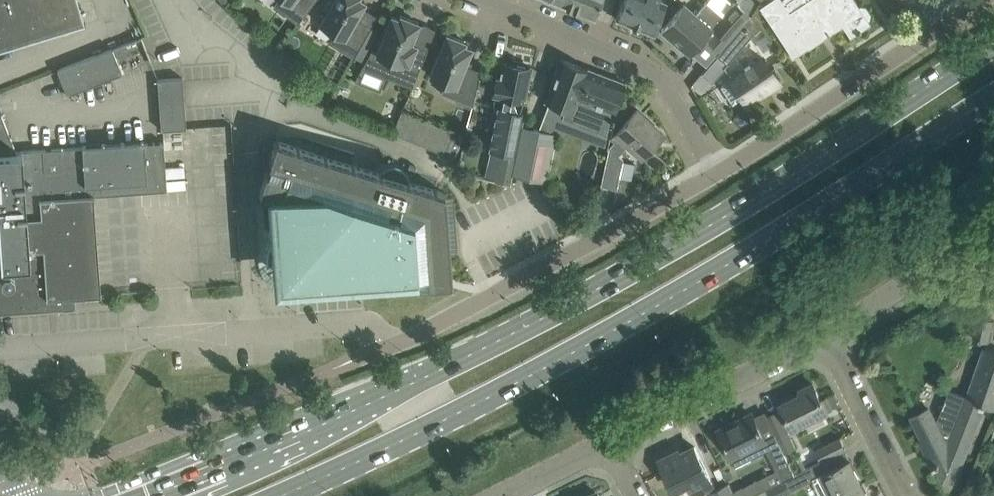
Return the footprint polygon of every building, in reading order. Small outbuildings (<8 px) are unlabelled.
[(86,23),(79,0),(0,0),(0,49),(86,23)] [(145,28),(162,21),(153,0),(133,0),(145,28)] [(307,11),(315,0),(279,0),(275,6),(298,23),(307,11)] [(362,43),(371,27),(372,26),(356,17),(365,1),(363,0),(334,0),(333,1),(320,23),(335,31),(329,42),(354,56),(362,43)] [(551,0),(573,9),(577,0),(551,0)] [(573,9),(594,18),(602,0),(577,0),(573,9)] [(616,18),(654,33),(662,14),(665,3),(659,0),(623,0),(616,18)] [(720,50),(734,34),(750,14),(734,0),(722,15),(706,1),(696,13),(686,5),(676,16),(675,15),(662,30),(690,54),(705,37),(720,50)] [(765,2),(761,5),(785,41),(800,31),(810,45),(843,23),(851,35),(856,32),(857,33),(861,30),(860,28),(869,23),(854,0),(767,0),(765,2)] [(412,87),(421,67),(428,49),(411,42),(419,22),(401,14),(399,18),(392,15),(385,33),(378,49),(371,46),(363,67),(368,68),(363,80),(377,85),(382,74),(385,76),(412,87)] [(725,68),(756,33),(752,30),(758,23),(752,14),(714,58),(725,68)] [(354,56),(354,57),(363,61),(378,31),(371,27),(362,43),(354,56)] [(276,28),(269,39),(280,46),(287,36),(276,28)] [(441,92),(454,98),(473,105),(482,71),(465,64),(472,47),(464,44),(466,41),(447,33),(430,75),(446,81),(441,92)] [(113,48),(58,70),(68,94),(123,72),(113,48)] [(733,103),(743,96),(747,103),(762,93),(760,89),(777,78),(762,56),(731,77),(731,79),(722,85),(733,103)] [(625,83),(561,58),(545,101),(549,102),(539,129),(559,135),(561,128),(607,147),(616,111),(615,110),(625,83)] [(510,173),(519,124),(520,114),(516,113),(519,103),(527,66),(504,62),(501,78),(497,78),(494,93),(496,100),(493,133),(489,149),(491,149),(484,178),(509,183),(510,173)] [(161,129),(187,128),(183,77),(158,79),(161,129)] [(341,109),(341,107),(346,98),(335,93),(331,104),(341,109)] [(632,162),(623,160),(624,159),(619,154),(628,144),(642,157),(664,133),(637,109),(616,133),(611,138),(614,141),(609,147),(610,148),(606,165),(602,185),(617,188),(620,173),(629,175),(632,162)] [(9,132),(2,114),(0,114),(0,266),(3,266),(2,256),(9,255),(10,265),(30,264),(25,199),(47,197),(47,187),(166,180),(163,141),(144,143),(144,140),(82,145),(82,146),(58,148),(58,150),(62,149),(64,178),(45,179),(43,151),(46,151),(46,149),(20,151),(21,152),(17,152),(9,132)] [(546,181),(559,135),(539,129),(519,124),(510,173),(546,181)] [(382,167),(379,171),(279,139),(279,137),(277,137),(259,194),(261,195),(262,193),(266,194),(268,247),(267,250),(267,252),(266,256),(266,260),(266,262),(267,264),(279,263),(280,266),(281,268),(282,269),(283,271),(285,273),(287,275),(288,276),(290,277),(293,278),(296,279),(300,280),(302,280),(304,280),(307,279),(310,278),(313,276),(316,274),(318,273),(319,272),(320,270),(321,268),(323,265),(393,262),(394,282),(392,282),(393,284),(453,280),(453,278),(451,278),(444,191),(409,180),(409,178),(408,174),(406,170),(404,167),(402,166),(398,164),(395,163),(392,163),(386,165),(384,166),(382,167)] [(101,294),(94,194),(167,189),(166,180),(47,187),(47,197),(25,199),(30,264),(10,265),(9,255),(2,256),(3,266),(0,266),(0,312),(76,307),(75,295),(101,294)] [(988,341),(993,319),(980,316),(975,338),(988,341)] [(986,346),(968,397),(984,403),(993,407),(993,349),(986,346)] [(794,429),(810,421),(828,412),(814,383),(801,389),(801,394),(782,403),(794,429)] [(984,403),(968,397),(951,390),(938,424),(929,407),(914,415),(925,437),(922,439),(935,466),(939,464),(945,477),(946,477),(955,477),(984,403)] [(797,447),(789,430),(779,435),(769,414),(768,415),(777,433),(786,452),(797,447)] [(766,438),(763,434),(755,416),(737,424),(735,422),(720,430),(736,463),(767,449),(783,479),(786,477),(796,473),(786,452),(777,433),(766,438)] [(822,461),(829,458),(847,448),(841,437),(817,449),(822,461)] [(715,485),(696,446),(681,453),(679,450),(660,459),(675,489),(689,482),(696,495),(715,485)] [(835,495),(862,481),(851,460),(852,460),(852,458),(833,467),(829,458),(822,461),(796,473),(786,477),(792,490),(813,479),(818,490),(829,484),(835,495)] [(733,491),(736,495),(750,495),(761,491),(766,487),(755,485),(761,477),(733,491)] [(862,481),(835,495),(833,495),(871,495),(862,481)] [(730,482),(710,492),(712,495),(736,495),(730,482)]
